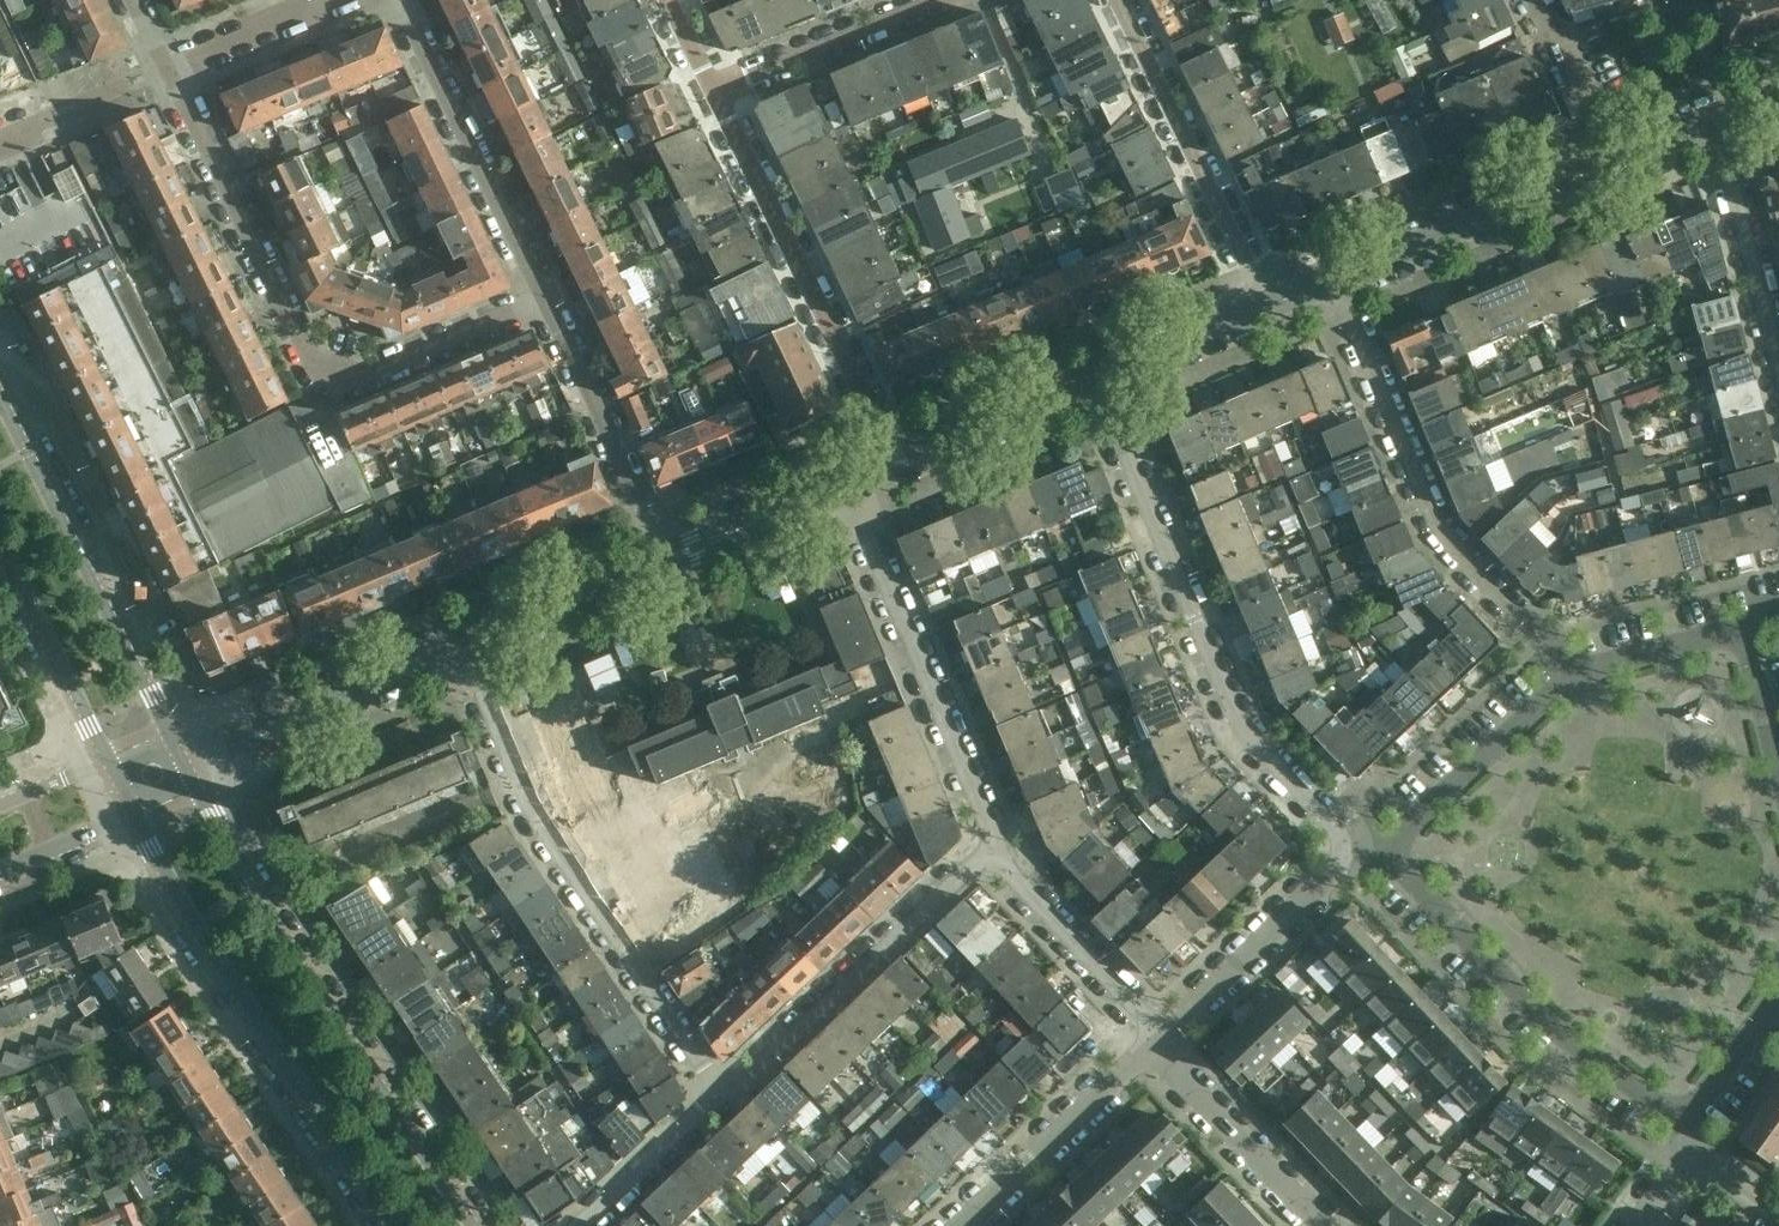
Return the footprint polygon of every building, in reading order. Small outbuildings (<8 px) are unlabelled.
[(12,15),(25,9),(20,0),(5,0),(12,15)] [(75,28),(111,11),(106,0),(61,0),(75,28)] [(180,10),(204,0),(175,0),(180,10)] [(454,27),(495,7),(492,0),(441,0),(454,27)] [(540,24),(539,23),(554,16),(546,0),(522,0),(535,27),(540,24)] [(560,0),(550,0),(554,10),(563,5),(560,0)] [(577,0),(579,5),(585,2),(595,21),(637,0),(577,0)] [(638,0),(637,0),(595,21),(604,40),(598,43),(600,49),(650,24),(638,0)] [(704,5),(726,50),(733,54),(747,48),(731,8),(727,0),(716,0),(704,5)] [(766,40),(749,0),(738,0),(740,5),(731,8),(747,48),(766,40)] [(766,40),(784,32),(771,0),(749,0),(766,40)] [(784,32),(803,25),(793,0),(771,0),(784,32)] [(803,25),(822,17),(816,0),(793,0),(803,25)] [(822,17),(841,9),(838,0),(816,0),(822,17)] [(841,9),(860,1),(860,0),(838,0),(841,9)] [(1081,0),(1019,0),(1021,5),(1030,1),(1039,21),(1081,0)] [(1086,0),(1081,0),(1039,21),(1049,40),(1031,49),(1034,54),(1097,22),(1086,0)] [(1151,4),(1153,6),(1171,41),(1189,32),(1174,2),(1173,0),(1150,0),(1151,4)] [(1207,1),(1198,6),(1203,18),(1223,8),(1219,0),(1206,0),(1207,1)] [(1219,0),(1223,8),(1232,4),(1230,0),(1219,0)] [(1498,0),(1453,0),(1458,10),(1447,16),(1445,13),(1427,22),(1432,33),(1443,28),(1443,29),(1499,1),(1498,0)] [(1568,11),(1573,14),(1593,9),(1590,0),(1562,0),(1568,11)] [(1621,1),(1620,0),(1590,0),(1593,9),(1621,1)] [(1714,5),(1712,9),(1714,17),(1718,20),(1722,35),(1720,37),(1722,43),(1726,46),(1732,45),(1733,42),(1753,37),(1743,0),(1713,0),(1714,5)] [(1753,37),(1754,39),(1756,38),(1761,40),(1769,38),(1771,34),(1774,33),(1773,31),(1778,30),(1778,0),(1743,0),(1753,37)] [(1510,24),(1499,1),(1443,29),(1449,42),(1469,31),(1475,42),(1510,24)] [(1006,4),(994,9),(1006,38),(1018,33),(1006,4)] [(454,27),(469,58),(507,40),(492,9),(495,7),(454,27)] [(111,11),(75,28),(84,46),(70,53),(76,68),(125,48),(127,42),(111,11)] [(19,54),(0,14),(0,38),(10,58),(19,54)] [(572,14),(560,19),(567,35),(579,30),(572,14)] [(1013,92),(981,15),(956,24),(975,70),(995,62),(998,72),(996,73),(1006,95),(1013,92)] [(554,54),(553,55),(553,56),(569,47),(554,16),(539,23),(540,24),(554,54)] [(1218,48),(1226,44),(1215,23),(1210,26),(1207,19),(1192,26),(1195,33),(1172,45),(1183,66),(1218,48)] [(1109,46),(1097,22),(1034,54),(1039,66),(1043,64),(1044,66),(1058,59),(1063,69),(1109,46)] [(599,69),(589,74),(593,83),(661,48),(650,24),(600,49),(612,71),(602,76),(599,69)] [(956,24),(932,35),(954,90),(960,87),(956,78),(975,70),(956,24)] [(41,26),(21,37),(27,50),(42,44),(49,40),(41,26)] [(387,29),(354,43),(370,81),(402,68),(387,29)] [(569,40),(581,35),(579,30),(567,35),(569,40)] [(907,45),(926,91),(931,103),(941,98),(936,87),(946,83),(949,92),(954,90),(932,35),(907,45)] [(1434,96),(1441,111),(1457,151),(1491,137),(1492,139),(1493,138),(1492,137),(1519,125),(1520,127),(1521,126),(1521,125),(1547,113),(1548,115),(1550,115),(1549,113),(1552,112),(1536,79),(1537,78),(1535,73),(1534,74),(1525,56),(1513,62),(1510,56),(1522,51),(1516,38),(1428,77),(1433,89),(1435,96),(1434,96)] [(522,71),(507,40),(469,58),(485,90),(522,71)] [(338,94),(370,81),(354,43),(322,56),(338,94)] [(56,73),(42,44),(27,50),(42,80),(56,73)] [(881,55),(904,111),(908,118),(912,116),(906,100),(926,91),(907,45),(881,55)] [(1120,70),(1109,46),(1063,69),(1073,88),(1064,92),(1066,97),(1120,70)] [(569,48),(569,47),(553,56),(568,87),(584,79),(569,48)] [(672,70),(661,48),(593,83),(597,91),(616,81),(624,97),(670,77),(672,70)] [(1183,66),(1194,89),(1229,72),(1218,48),(1183,66)] [(1406,52),(1391,59),(1400,81),(1415,74),(1406,52)] [(881,55),(857,65),(876,112),(896,103),(900,113),(904,111),(881,55)] [(322,56),(290,69),(305,107),(338,94),(322,56)] [(831,76),(838,94),(851,123),(855,131),(869,125),(865,116),(876,112),(857,65),(831,76)] [(272,121),(305,107),(290,69),(257,82),(272,121)] [(1136,101),(1120,70),(1066,97),(1061,100),(1043,109),(1047,119),(1064,110),(1066,116),(1081,108),(1094,135),(1111,118),(1114,123),(1136,101)] [(538,102),(522,71),(485,90),(500,121),(538,102)] [(1240,94),(1229,72),(1194,89),(1205,111),(1240,94)] [(1422,93),(1433,89),(1428,77),(1426,74),(1416,79),(1422,93)] [(838,94),(831,76),(814,83),(822,101),(838,94)] [(574,86),(588,115),(600,109),(586,80),(574,86)] [(272,121),(257,82),(222,97),(237,135),(272,121)] [(419,97),(417,92),(413,85),(377,103),(382,114),(419,97)] [(626,101),(634,122),(634,123),(673,107),(663,85),(626,101)] [(768,135),(812,113),(803,94),(812,90),(809,85),(760,105),(757,113),(768,135)] [(1388,85),(1372,93),(1376,102),(1392,94),(1388,85)] [(1042,108),(1043,109),(1061,100),(1057,91),(1037,101),(1041,109),(1042,108)] [(1263,96),(1268,109),(1281,104),(1276,91),(1263,96)] [(1252,117),(1240,94),(1205,111),(1216,134),(1252,117)] [(1149,128),(1136,101),(1114,123),(1102,135),(1071,166),(1093,156),(1094,157),(1109,148),(1112,146),(1149,128)] [(516,153),(551,136),(554,135),(538,102),(500,121),(516,153)] [(980,107),(972,110),(977,123),(991,118),(985,104),(980,107)] [(440,140),(423,106),(388,122),(405,158),(440,140)] [(643,146),(682,130),(673,107),(634,123),(634,122),(613,130),(625,158),(645,150),(643,146)] [(768,135),(779,158),(835,131),(823,107),(812,113),(768,135)] [(972,110),(959,115),(964,129),(977,123),(972,110)] [(1441,111),(1415,122),(1432,162),(1457,151),(1441,111)] [(105,128),(121,161),(159,142),(144,112),(105,128)] [(362,112),(348,118),(352,127),(366,121),(362,112)] [(590,119),(607,153),(619,148),(602,114),(590,119)] [(1252,117),(1216,134),(1228,158),(1263,140),(1267,138),(1262,128),(1258,130),(1252,117)] [(1288,118),(1269,127),(1274,136),(1292,127),(1288,118)] [(913,176),(899,182),(909,205),(918,202),(939,252),(970,239),(969,237),(985,230),(978,215),(963,221),(949,188),(1009,163),(1031,153),(1017,120),(989,132),(975,138),(908,166),(913,176)] [(1385,120),(1360,130),(1365,143),(1381,183),(1407,173),(1390,133),(1385,120)] [(1326,121),(1300,133),(1303,140),(1329,128),(1326,121)] [(1415,122),(1390,133),(1407,173),(1432,162),(1415,122)] [(779,158),(791,183),(836,161),(826,141),(835,137),(837,142),(855,134),(854,131),(855,131),(851,123),(779,158)] [(1161,153),(1149,128),(1112,146),(1124,171),(1161,153)] [(278,134),(285,152),(298,147),(300,153),(320,145),(317,135),(297,142),(292,129),(278,134)] [(713,153),(703,133),(703,132),(696,129),(650,148),(653,154),(659,151),(671,174),(713,153)] [(243,173),(260,164),(248,141),(244,144),(239,135),(227,141),(243,173)] [(570,173),(551,136),(516,153),(535,191),(570,173)] [(405,158),(422,192),(457,175),(440,140),(405,158)] [(1293,159),(1285,141),(1277,144),(1285,163),(1293,159)] [(121,161),(136,190),(174,171),(159,142),(121,161)] [(358,143),(348,148),(363,179),(373,174),(358,143)] [(1365,143),(1341,153),(1358,193),(1381,183),(1365,143)] [(1268,148),(1276,167),(1285,163),(1277,144),(1268,148)] [(861,146),(842,155),(846,164),(865,154),(861,146)] [(62,150),(51,155),(56,167),(67,162),(62,150)] [(91,153),(76,160),(85,179),(99,172),(91,153)] [(726,179),(713,153),(671,174),(681,194),(674,198),(677,203),(726,179)] [(1173,178),(1161,153),(1124,171),(1137,196),(1173,178)] [(1341,153),(1316,163),(1332,203),(1358,193),(1341,153)] [(11,169),(20,187),(0,197),(0,297),(15,289),(17,293),(16,293),(16,295),(18,294),(20,298),(116,252),(73,165),(52,176),(42,156),(11,169)] [(1099,167),(1094,157),(1093,156),(1071,166),(1077,179),(1099,167)] [(348,157),(334,163),(340,175),(353,168),(348,157)] [(261,176),(276,206),(311,189),(296,158),(261,176)] [(791,183),(803,207),(856,180),(854,176),(845,180),(836,161),(791,183)] [(1316,163),(1291,174),(1307,214),(1332,203),(1316,163)] [(627,165),(613,172),(622,188),(636,181),(627,165)] [(1264,185),(1254,166),(1244,170),(1246,174),(1238,178),(1264,231),(1283,224),(1264,185)] [(345,186),(358,179),(353,168),(340,175),(345,186)] [(1044,180),(1059,212),(1083,202),(1069,169),(1044,180)] [(188,200),(174,171),(136,190),(150,219),(188,200)] [(94,196),(108,189),(99,172),(85,179),(94,196)] [(586,207),(570,173),(535,191),(551,224),(586,207)] [(376,204),(386,199),(373,174),(363,179),(376,204)] [(1291,174),(1264,185),(1283,224),(1307,214),(1291,174)] [(422,192),(439,226),(474,209),(457,175),(422,192)] [(1768,214),(1774,212),(1778,211),(1778,177),(1772,179),(1772,180),(1768,181),(1766,179),(1761,181),(1758,185),(1760,190),(1763,192),(1768,214)] [(726,179),(677,203),(689,229),(739,204),(726,179)] [(803,207),(815,231),(860,210),(851,192),(860,187),(856,180),(803,207)] [(1197,227),(1185,201),(1176,182),(1150,195),(1157,211),(1173,203),(1179,215),(1165,221),(1184,266),(1184,265),(1188,268),(1195,265),(1196,260),(1211,254),(1200,232),(1203,231),(1200,225),(1197,227)] [(1096,185),(1086,190),(1092,201),(1101,197),(1096,185)] [(276,206),(290,235),(326,218),(311,189),(276,206)] [(890,193),(876,200),(881,210),(895,203),(890,193)] [(367,196),(354,203),(368,232),(369,231),(368,227),(379,222),(367,196)] [(643,198),(629,205),(638,223),(652,216),(643,198)] [(202,229),(188,200),(150,219),(164,247),(202,229)] [(398,201),(379,211),(387,227),(406,217),(398,201)] [(1133,203),(1127,206),(1133,220),(1140,238),(1157,277),(1164,274),(1168,276),(1178,272),(1179,267),(1184,266),(1165,221),(1162,223),(1157,211),(1140,218),(1133,203)] [(1696,258),(1707,284),(1711,296),(1731,292),(1726,275),(1711,219),(1704,203),(1678,214),(1696,258)] [(655,212),(665,234),(681,227),(670,204),(655,212)] [(739,204),(689,229),(698,248),(695,250),(698,256),(708,251),(751,230),(739,204)] [(603,240),(586,207),(551,224),(567,257),(603,240)] [(439,226),(456,260),(456,261),(466,256),(491,243),(474,209),(439,226)] [(815,231),(827,255),(880,229),(878,224),(869,228),(860,210),(815,231)] [(118,211),(105,218),(114,237),(127,230),(118,211)] [(1775,212),(1768,214),(1772,229),(1773,228),(1778,227),(1775,212)] [(290,235),(304,264),(327,253),(340,246),(350,241),(337,213),(326,218),(290,235)] [(1678,214),(1651,225),(1672,274),(1684,269),(1681,264),(1696,258),(1678,214)] [(652,251),(666,243),(652,216),(638,223),(652,251)] [(1055,219),(1040,225),(1045,235),(1059,229),(1055,219)] [(368,232),(374,244),(375,244),(373,238),(384,233),(379,222),(368,227),(369,231),(368,232)] [(1645,285),(1672,274),(1651,225),(1625,236),(1645,285)] [(1031,239),(1026,226),(1014,231),(1019,244),(1031,239)] [(216,258),(202,229),(164,247),(178,277),(216,258)] [(827,255),(839,279),(884,257),(874,238),(883,234),(880,229),(827,255)] [(122,253),(136,247),(127,230),(114,237),(122,253)] [(751,230),(708,251),(721,277),(764,256),(751,230)] [(1021,254),(1017,245),(1019,244),(1014,231),(985,243),(989,254),(1004,248),(1009,259),(1021,254)] [(374,244),(375,248),(376,249),(389,243),(384,233),(373,238),(375,244),(374,244)] [(1625,236),(1599,246),(1619,296),(1645,285),(1625,236)] [(428,248),(423,238),(409,244),(415,254),(428,248)] [(1140,238),(1114,249),(1131,288),(1135,290),(1142,287),(1144,282),(1157,277),(1140,238)] [(619,274),(603,240),(567,257),(584,291),(619,274)] [(375,248),(372,249),(370,257),(379,261),(386,257),(389,256),(388,254),(393,252),(389,243),(376,249),(375,248)] [(473,271),(449,281),(460,311),(514,288),(491,243),(466,256),(473,271)] [(409,244),(397,250),(402,260),(415,254),(409,244)] [(1599,246),(1574,257),(1592,301),(1603,297),(1605,302),(1619,296),(1599,246)] [(655,256),(668,284),(683,277),(671,249),(655,256)] [(1114,249),(1089,260),(1105,299),(1115,294),(1118,297),(1125,294),(1127,289),(1131,288),(1114,249)] [(386,257),(395,277),(406,272),(401,261),(402,260),(397,250),(393,252),(388,254),(389,256),(386,257)] [(212,446),(138,297),(116,252),(20,298),(101,460),(118,493),(172,466),(212,446)] [(982,266),(976,252),(963,257),(969,271),(982,266)] [(304,264),(291,270),(306,299),(335,285),(339,277),(327,253),(304,264)] [(839,279),(851,303),(904,277),(902,272),(893,276),(884,257),(839,279)] [(947,264),(953,278),(969,271),(963,257),(947,264)] [(1567,312),(1592,301),(1574,257),(1548,268),(1567,312)] [(178,277),(192,305),(230,286),(216,258),(178,277)] [(1089,260),(1062,271),(1079,310),(1082,312),(1089,309),(1090,305),(1105,299),(1089,260)] [(768,264),(712,291),(725,317),(781,290),(768,264)] [(1541,323),(1567,312),(1548,268),(1522,278),(1541,323)] [(147,269),(134,276),(142,294),(155,287),(147,269)] [(1062,271),(1035,282),(1052,321),(1063,316),(1066,319),(1073,316),(1074,312),(1079,310),(1062,271)] [(914,272),(904,277),(851,303),(860,322),(905,299),(901,291),(919,282),(914,272)] [(346,273),(339,277),(335,285),(306,299),(313,315),(327,307),(352,316),(364,280),(346,273)] [(415,287),(416,290),(430,323),(460,311),(449,281),(446,274),(415,287)] [(636,307),(619,274),(584,291),(600,324),(636,307)] [(1052,321),(1035,282),(1033,283),(1030,275),(1020,279),(1023,287),(1010,293),(1026,332),(1030,334),(1037,331),(1038,327),(1052,321)] [(1516,333),(1541,323),(1522,278),(1498,289),(1516,333)] [(395,290),(364,280),(352,316),(382,327),(395,290)] [(245,315),(230,286),(192,305),(207,334),(245,315)] [(150,311),(164,305),(155,287),(142,294),(150,311)] [(1693,301),(1688,287),(1679,291),(1685,304),(1693,301)] [(1491,343),(1516,333),(1498,289),(1472,299),(1491,343)] [(395,290),(382,327),(383,327),(389,341),(430,323),(416,290),(406,294),(395,290)] [(738,344),(793,316),(781,290),(725,317),(730,328),(696,345),(706,363),(721,356),(720,353),(738,344)] [(1669,295),(1674,308),(1685,304),(1679,291),(1669,295)] [(1010,293),(984,304),(1000,343),(1010,338),(1013,341),(1020,338),(1022,334),(1026,332),(1010,293)] [(1732,296),(1714,301),(1693,307),(1700,335),(1739,324),(1732,296)] [(936,312),(930,299),(920,303),(926,316),(936,312)] [(1465,354),(1491,343),(1472,299),(1447,310),(1465,354)] [(926,320),(924,317),(926,316),(920,303),(909,307),(916,324),(926,320)] [(984,304),(957,315),(974,354),(974,353),(978,356),(985,353),(985,349),(1000,343),(984,304)] [(652,341),(636,307),(600,324),(617,358),(652,341)] [(1422,321),(1434,348),(1440,365),(1465,354),(1447,310),(1422,321)] [(1645,325),(1639,310),(1627,315),(1633,330),(1645,325)] [(259,344),(245,315),(207,334),(221,363),(259,344)] [(957,315),(931,326),(948,365),(958,360),(962,362),(968,360),(969,356),(974,354),(957,315)] [(1618,318),(1624,333),(1633,330),(1627,315),(1618,318)] [(673,318),(663,323),(668,333),(678,327),(673,318)] [(1385,336),(1403,377),(1415,372),(1409,359),(1434,348),(1422,321),(1385,336)] [(798,323),(736,349),(745,368),(738,372),(763,423),(770,419),(777,435),(789,429),(790,431),(839,407),(837,404),(836,405),(829,391),(831,390),(829,388),(828,389),(821,375),(823,374),(822,372),(820,372),(814,358),(815,358),(814,355),(812,356),(806,342),(807,341),(806,338),(805,339),(799,326),(798,323)] [(1703,348),(1668,360),(1673,374),(1707,363),(1706,361),(1745,350),(1739,324),(1700,335),(1703,348)] [(931,326),(905,337),(921,376),(922,376),(925,378),(931,375),(932,371),(948,365),(931,326)] [(675,349),(686,344),(678,327),(668,333),(675,349)] [(534,331),(510,342),(530,390),(530,391),(542,386),(537,374),(552,368),(534,331)] [(868,338),(892,388),(905,383),(908,385),(916,382),(916,378),(921,376),(905,337),(889,343),(884,332),(868,338)] [(1577,338),(1579,343),(1584,356),(1596,351),(1589,333),(1577,338)] [(614,382),(621,398),(669,375),(652,341),(617,358),(626,376),(614,382)] [(510,342),(486,352),(501,390),(514,384),(519,395),(530,391),(530,390),(510,342)] [(1579,343),(1554,353),(1559,366),(1584,356),(1579,343)] [(273,373),(259,344),(221,363),(235,392),(273,373)] [(486,352),(461,362),(481,411),(493,406),(489,395),(501,390),(486,352)] [(1419,358),(1425,372),(1438,366),(1432,353),(1419,358)] [(1708,369),(1715,394),(1754,382),(1746,354),(1708,369)] [(1527,360),(1532,373),(1541,369),(1536,356),(1527,360)] [(727,357),(701,370),(708,383),(733,371),(727,357)] [(1582,359),(1478,401),(1482,411),(1586,368),(1582,359)] [(1329,360),(1303,371),(1319,410),(1318,411),(1320,415),(1326,432),(1335,428),(1328,412),(1329,411),(1338,418),(1356,411),(1336,363),(1329,360)] [(1585,365),(1590,377),(1601,373),(1595,360),(1585,365)] [(461,362),(436,372),(452,410),(465,405),(470,416),(481,411),(461,362)] [(1504,375),(1498,363),(1490,366),(1494,375),(1477,383),(1482,395),(1508,384),(1504,375)] [(1526,376),(1522,367),(1504,375),(1508,384),(1526,376)] [(1433,383),(1445,378),(1441,369),(1429,374),(1433,383)] [(1303,371),(1277,382),(1293,421),(1318,411),(1319,410),(1303,371)] [(436,372),(412,383),(432,432),(444,427),(440,415),(452,410),(436,372)] [(273,373),(235,392),(250,421),(287,402),(273,373)] [(1417,379),(1421,388),(1433,383),(1429,374),(1417,379)] [(1404,381),(1421,419),(1456,404),(1445,378),(1433,383),(1421,388),(1417,379),(1416,376),(1404,381)] [(1591,380),(1598,399),(1611,395),(1604,376),(1591,380)] [(1267,432),(1293,421),(1277,382),(1251,392),(1267,432)] [(1715,394),(1706,397),(1710,411),(1719,409),(1721,419),(1760,408),(1754,382),(1715,394)] [(412,383),(388,393),(404,431),(417,425),(421,436),(432,432),(412,383)] [(1657,386),(1624,397),(1628,407),(1661,396),(1657,386)] [(207,388),(193,394),(200,410),(214,403),(207,388)] [(709,465),(735,453),(718,411),(709,415),(693,388),(679,395),(691,423),(709,465)] [(1584,390),(1484,433),(1488,442),(1576,405),(1582,419),(1592,415),(1584,390)] [(648,391),(622,402),(632,428),(635,434),(639,444),(641,450),(657,487),(683,476),(665,433),(664,434),(660,424),(651,427),(642,405),(652,401),(648,391)] [(1251,392),(1225,403),(1241,443),(1267,432),(1251,392)] [(388,393),(363,403),(384,452),(395,447),(391,436),(404,431),(388,393)] [(552,418),(544,398),(534,403),(543,422),(552,418)] [(670,401),(675,415),(684,412),(679,398),(670,401)] [(718,411),(735,453),(761,442),(744,400),(718,411)] [(1619,400),(1601,406),(1606,425),(1625,419),(1619,400)] [(208,426),(222,419),(214,403),(200,410),(208,426)] [(352,408),(338,414),(354,451),(359,463),(372,457),(384,452),(363,403),(352,408)] [(528,415),(514,422),(522,441),(538,434),(546,430),(543,422),(534,403),(524,407),(528,415)] [(1225,403),(1199,414),(1218,459),(1217,454),(1241,443),(1225,403)] [(1520,405),(1510,410),(1513,419),(1524,414),(1520,405)] [(289,407),(212,446),(172,466),(118,493),(167,591),(209,570),(339,505),(343,514),(375,501),(371,492),(359,463),(354,451),(338,414),(289,407)] [(1423,424),(1435,452),(1473,437),(1460,408),(1423,424)] [(1721,419),(1728,443),(1767,433),(1760,408),(1721,419)] [(1199,414),(1183,421),(1171,426),(1169,433),(1189,481),(1206,473),(1202,466),(1218,459),(1199,414)] [(1362,425),(1359,418),(1335,428),(1326,432),(1320,434),(1330,459),(1369,442),(1362,425)] [(1615,452),(1633,447),(1625,419),(1606,425),(1615,452)] [(504,442),(495,420),(486,424),(495,446),(504,442)] [(1713,421),(1657,439),(1661,450),(1716,432),(1713,421)] [(683,476),(709,465),(691,423),(665,433),(683,476)] [(476,428),(486,450),(495,446),(486,424),(476,428)] [(543,447),(552,443),(546,430),(538,434),(543,447)] [(1735,470),(1774,459),(1767,433),(1728,443),(1735,470)] [(522,441),(528,454),(543,447),(538,434),(522,441)] [(1485,465),(1473,437),(1435,452),(1447,481),(1485,465)] [(456,463),(446,440),(437,444),(447,467),(456,463)] [(428,448),(437,471),(447,467),(437,444),(428,448)] [(520,462),(511,444),(499,449),(507,468),(520,462)] [(1371,447),(1332,463),(1317,469),(1322,482),(1337,475),(1342,488),(1381,471),(1371,447)] [(1314,448),(1306,452),(1312,466),(1321,462),(1314,448)] [(496,451),(487,454),(491,464),(499,460),(496,451)] [(1235,468),(1238,466),(1238,467),(1248,463),(1244,453),(1231,458),(1235,468)] [(1257,460),(1266,483),(1283,476),(1274,453),(1257,460)] [(1613,457),(1618,476),(1631,473),(1626,453),(1613,457)] [(613,505),(611,500),(593,456),(569,466),(572,472),(557,479),(575,525),(588,519),(588,516),(613,505)] [(1289,482),(1299,478),(1306,474),(1299,459),(1282,466),(1289,482)] [(1724,459),(1676,472),(1679,485),(1728,472),(1724,459)] [(1248,491),(1258,487),(1248,463),(1238,467),(1248,491)] [(1539,478),(1554,475),(1552,464),(1536,467),(1539,478)] [(1775,464),(1718,479),(1723,497),(1742,492),(1768,485),(1773,507),(1776,517),(1776,516),(1778,515),(1778,478),(1775,464)] [(479,465),(467,469),(470,478),(482,474),(479,465)] [(1079,465),(1053,476),(1069,515),(1096,504),(1093,499),(1111,491),(1102,469),(1084,476),(1079,465)] [(1485,465),(1447,481),(1459,509),(1497,493),(1485,465)] [(1228,470),(1223,472),(1191,486),(1201,510),(1238,494),(1228,470)] [(1342,488),(1352,512),(1391,496),(1381,471),(1342,488)] [(1043,526),(1069,515),(1053,476),(1027,487),(1043,526)] [(1299,505),(1297,506),(1298,507),(1309,502),(1299,478),(1289,482),(1299,505)] [(557,479),(518,495),(536,537),(562,527),(565,529),(575,525),(557,479)] [(1542,483),(1527,496),(1537,507),(1552,493),(1542,483)] [(1281,485),(1268,490),(1276,512),(1290,507),(1289,505),(1281,485)] [(385,486),(371,492),(375,501),(389,496),(385,486)] [(1610,486),(1595,490),(1598,506),(1614,502),(1610,486)] [(1043,526),(1027,487),(1002,497),(1018,536),(1043,526)] [(1678,489),(1682,505),(1691,502),(1687,487),(1678,489)] [(1661,490),(1639,496),(1641,506),(1642,507),(1664,501),(1661,490)] [(1497,493),(1459,509),(1462,517),(1461,517),(1478,535),(1504,510),(1497,493)] [(1251,494),(1203,514),(1213,538),(1250,523),(1260,519),(1261,518),(1251,494)] [(1638,494),(1618,499),(1621,511),(1641,506),(1639,496),(1638,494)] [(518,495),(479,511),(498,557),(511,552),(511,548),(536,537),(518,495)] [(1744,495),(1732,498),(1735,507),(1746,504),(1744,495)] [(1391,496),(1352,512),(1362,536),(1401,520),(1391,496)] [(992,547),(1018,536),(1002,497),(976,508),(992,547)] [(393,499),(384,502),(388,512),(397,509),(393,499)] [(1298,507),(1308,531),(1320,526),(1309,502),(1298,507)] [(1261,518),(1260,519),(1263,529),(1295,516),(1291,506),(1290,507),(1276,512),(1261,518)] [(1748,513),(1758,550),(1778,544),(1778,527),(1776,517),(1773,507),(1748,513)] [(976,508),(950,519),(966,558),(992,547),(976,508)] [(479,511),(440,527),(458,570),(483,559),(486,562),(498,557),(479,511)] [(1482,539),(1499,557),(1529,531),(1511,511),(1482,539)] [(1604,528),(1600,511),(1591,513),(1595,530),(1604,528)] [(1594,529),(1594,531),(1595,530),(1591,513),(1580,516),(1584,532),(1594,529)] [(1748,513),(1724,519),(1734,557),(1758,550),(1748,513)] [(942,568),(966,558),(950,519),(925,529),(942,568)] [(1724,519),(1699,526),(1709,563),(1734,557),(1724,519)] [(1259,547),(1250,523),(1213,538),(1222,562),(1259,547)] [(1412,548),(1402,523),(1363,540),(1373,565),(1378,563),(1412,548)] [(1646,524),(1621,531),(1625,545),(1636,583),(1660,576),(1650,539),(1646,524)] [(1318,553),(1330,548),(1320,526),(1308,531),(1318,553)] [(1699,526),(1675,532),(1685,570),(1709,563),(1699,526)] [(458,570),(440,527),(401,544),(419,586),(444,575),(446,579),(457,574),(456,571),(458,570)] [(925,530),(899,540),(920,588),(935,582),(945,577),(942,568),(925,529),(925,530)] [(1499,557),(1517,577),(1542,553),(1546,549),(1529,531),(1499,557)] [(1675,532),(1650,539),(1660,576),(1685,570),(1675,532)] [(1113,549),(1107,534),(1081,544),(1088,560),(1113,549)] [(1305,542),(1286,550),(1290,560),(1309,551),(1305,542)] [(1074,548),(1076,553),(1073,555),(1077,564),(1088,560),(1081,544),(1074,548)] [(397,545),(359,561),(378,607),(393,601),(391,597),(414,588),(397,545)] [(1625,545),(1601,552),(1611,589),(1636,583),(1625,545)] [(1222,562),(1232,586),(1269,571),(1259,547),(1222,562)] [(1431,569),(1421,559),(1418,555),(1416,556),(1412,548),(1378,563),(1388,588),(1394,585),(1431,569)] [(1310,552),(1297,558),(1306,579),(1319,574),(1314,563),(1310,552)] [(1586,596),(1611,589),(1601,552),(1576,558),(1586,596)] [(252,553),(234,560),(240,575),(258,567),(252,553)] [(1062,570),(1070,567),(1065,553),(1056,557),(1062,570)] [(1517,577),(1533,594),(1540,592),(1542,588),(1550,590),(1558,566),(1552,563),(1542,553),(1517,577)] [(1563,602),(1586,596),(1576,558),(1575,558),(1574,553),(1560,556),(1558,566),(1550,590),(1559,593),(1558,597),(1563,602)] [(1090,597),(1127,582),(1117,558),(1080,574),(1090,597)] [(359,561),(320,577),(337,620),(361,610),(363,613),(378,607),(359,561)] [(1042,569),(1033,573),(1038,586),(1063,576),(1057,563),(1042,569)] [(562,674),(519,691),(531,716),(525,718),(564,813),(571,810),(574,818),(619,799),(614,788),(613,788),(609,777),(611,776),(612,778),(634,769),(638,778),(650,773),(655,787),(721,759),(723,765),(765,748),(762,743),(827,716),(822,703),(832,699),(834,703),(836,703),(846,727),(906,702),(860,592),(859,593),(857,593),(854,585),(847,588),(844,583),(844,582),(837,566),(817,574),(818,575),(824,590),(824,591),(827,597),(819,600),(823,608),(821,608),(820,609),(841,658),(842,660),(821,668),(820,667),(746,698),(746,697),(737,675),(735,676),(734,675),(694,691),(695,693),(693,693),(702,714),(702,715),(623,748),(624,750),(607,757),(606,757),(607,759),(605,760),(579,696),(573,699),(565,679),(562,674)] [(1449,587),(1442,581),(1431,569),(1394,585),(1404,610),(1421,602),(1445,591),(1449,587)] [(222,603),(213,580),(209,570),(167,591),(210,677),(224,671),(223,668),(245,659),(222,603)] [(1279,594),(1269,571),(1232,586),(1242,609),(1279,594)] [(1338,601),(1366,589),(1358,571),(1330,583),(1338,601)] [(1033,573),(1024,577),(1029,590),(1032,589),(1038,586),(1033,573)] [(963,579),(975,607),(985,603),(981,592),(982,592),(974,574),(963,579)] [(320,577),(281,593),(299,636),(302,635),(304,638),(315,633),(314,630),(337,620),(320,577)] [(1137,605),(1127,582),(1090,597),(1100,621),(1137,605)] [(1054,584),(1040,590),(1050,615),(1065,608),(1054,584)] [(1004,595),(999,585),(982,592),(981,592),(985,603),(1004,595)] [(1498,639),(1449,587),(1445,591),(1421,602),(1433,614),(1451,633),(1480,663),(1497,646),(1498,639)] [(1242,609),(1251,632),(1288,617),(1288,616),(1330,599),(1325,588),(1293,601),(1289,590),(1279,594),(1242,609)] [(1037,602),(1032,589),(1029,590),(1011,597),(1017,611),(1037,602)] [(280,592),(253,603),(272,647),(283,643),(287,645),(294,642),(296,637),(299,636),(281,593),(280,592)] [(939,597),(927,602),(936,623),(960,613),(954,598),(942,603),(939,597)] [(1421,602),(1404,610),(1421,626),(1433,614),(1421,602)] [(222,603),(245,659),(247,658),(251,660),(258,657),(260,653),(272,647),(253,603),(227,614),(222,603)] [(1378,620),(1392,614),(1388,604),(1365,613),(1368,621),(1377,618),(1378,620)] [(1146,629),(1137,605),(1100,621),(1110,644),(1146,629)] [(1319,610),(1326,628),(1338,623),(1331,605),(1319,610)] [(965,647),(1002,632),(991,606),(954,621),(965,647)] [(1054,623),(1068,617),(1065,608),(1050,615),(1054,623)] [(1397,616),(1369,629),(1382,643),(1408,628),(1397,616)] [(1298,641),(1288,617),(1251,632),(1261,656),(1298,641)] [(1110,644),(1119,668),(1156,653),(1146,629),(1110,644)] [(1049,630),(1038,634),(1042,644),(1053,640),(1049,630)] [(975,672),(1012,657),(1018,654),(1014,644),(1008,647),(1002,632),(965,647),(975,672)] [(1479,663),(1480,663),(1451,633),(1439,646),(1435,641),(1428,648),(1458,682),(1479,662),(1479,663)] [(1342,636),(1323,643),(1328,655),(1346,648),(1342,636)] [(1077,638),(1064,644),(1071,661),(1084,655),(1077,638)] [(1307,664),(1298,641),(1261,656),(1271,679),(1307,664)] [(1071,661),(1070,661),(1074,671),(1108,657),(1103,647),(1084,655),(1071,661)] [(1032,648),(1017,655),(1021,664),(1037,658),(1032,648)] [(1341,653),(1348,672),(1360,665),(1354,648),(1341,653)] [(1437,702),(1458,682),(1428,648),(1421,654),(1416,649),(1402,662),(1403,663),(1402,664),(1410,672),(1437,702)] [(1119,668),(1129,691),(1166,676),(1156,653),(1119,668)] [(1023,682),(1012,657),(975,672),(986,698),(1023,682)] [(1271,679),(1280,702),(1317,687),(1307,664),(1271,679)] [(1368,675),(1361,667),(1360,665),(1348,672),(1334,679),(1345,691),(1368,675)] [(1055,688),(1070,681),(1064,666),(1049,672),(1055,688)] [(1394,687),(1389,682),(1381,689),(1413,724),(1437,702),(1410,672),(1394,687)] [(1176,699),(1166,676),(1129,691),(1139,715),(1176,699)] [(1023,682),(986,698),(996,723),(1034,708),(1023,682)] [(1083,689),(1090,708),(1103,703),(1095,684),(1083,689)] [(5,727),(5,725),(4,725),(3,722),(7,711),(10,710),(12,709),(0,686),(0,729),(5,727)] [(1357,704),(1363,710),(1394,743),(1413,724),(1381,689),(1375,695),(1371,691),(1357,704)] [(1334,717),(1319,702),(1313,694),(1292,715),(1323,748),(1344,728),(1334,717)] [(1074,724),(1073,724),(1074,727),(1088,721),(1077,695),(1064,700),(1074,724)] [(1139,715),(1149,738),(1186,723),(1176,699),(1139,715)] [(907,706),(869,722),(880,747),(917,731),(907,706)] [(1363,710),(1353,719),(1343,708),(1334,717),(1344,728),(1362,747),(1375,760),(1394,743),(1363,710)] [(1101,709),(1091,713),(1100,732),(1109,728),(1101,709)] [(1010,755),(1047,739),(1051,737),(1040,710),(998,727),(1010,755)] [(1085,751),(1086,750),(1087,752),(1099,747),(1088,721),(1074,727),(1085,751)] [(1149,738),(1159,762),(1196,747),(1186,723),(1149,738)] [(1107,750),(1117,746),(1109,728),(1100,732),(1107,750)] [(1341,767),(1351,777),(1358,777),(1376,761),(1375,760),(1362,747),(1344,728),(1323,748),(1341,767)] [(465,730),(300,799),(271,811),(273,816),(280,813),(282,812),(286,822),(283,823),(287,831),(296,827),(307,854),(314,851),(312,846),(471,780),(461,754),(473,749),(465,730)] [(880,747),(890,771),(927,755),(917,731),(880,747)] [(863,738),(848,744),(854,758),(868,752),(863,738)] [(1010,755),(1020,779),(1057,764),(1047,739),(1010,755)] [(1093,767),(1095,766),(1098,773),(1108,767),(1099,747),(1087,752),(1093,767)] [(1205,770),(1204,767),(1196,747),(1159,762),(1171,793),(1205,770)] [(1110,756),(1119,778),(1135,772),(1125,749),(1110,756)] [(872,761),(868,752),(854,758),(857,767),(872,761)] [(890,771),(900,795),(937,779),(927,755),(890,771)] [(1020,779),(1030,804),(1067,788),(1057,764),(1020,779)] [(1119,792),(1108,767),(1098,773),(1108,797),(1119,792)] [(1205,770),(1171,793),(1182,805),(1186,802),(1197,814),(1226,786),(1215,773),(1212,776),(1205,770)] [(947,802),(937,779),(900,795),(909,819),(947,802)] [(1030,804),(1042,831),(1088,811),(1087,807),(1088,806),(1090,810),(1098,806),(1092,792),(1082,797),(1077,784),(1067,788),(1030,804)] [(886,801),(881,789),(861,797),(865,808),(866,810),(881,803),(886,801)] [(1248,808),(1230,789),(1201,817),(1219,836),(1228,828),(1248,808)] [(1150,806),(1139,790),(1127,798),(1139,814),(1150,806)] [(926,860),(931,864),(958,838),(960,833),(947,802),(909,819),(897,824),(898,826),(885,831),(909,856),(922,850),(926,860)] [(891,827),(881,803),(866,810),(884,829),(891,827)] [(1126,806),(1114,814),(1128,832),(1139,823),(1126,806)] [(1151,808),(1139,819),(1163,844),(1175,832),(1151,808)] [(1284,845),(1248,808),(1228,828),(1237,837),(1236,837),(1264,866),(1284,847),(1284,845)] [(1061,860),(1094,829),(1093,828),(1090,831),(1084,825),(1092,821),(1088,811),(1042,831),(1048,845),(1061,860)] [(484,866),(487,865),(517,845),(506,828),(504,829),(502,826),(493,831),(491,829),(483,835),(482,833),(458,850),(474,873),(484,866)] [(1158,845),(1140,826),(1131,835),(1149,853),(1158,845)] [(1061,860),(1081,880),(1113,848),(1112,847),(1109,850),(1092,832),(1095,829),(1094,829),(1061,860)] [(1205,830),(1199,835),(1209,845),(1214,840),(1205,830)] [(1218,855),(1245,884),(1264,866),(1236,837),(1218,855)] [(921,873),(890,840),(868,861),(899,894),(921,873)] [(1182,854),(1169,841),(1151,858),(1164,872),(1182,854)] [(519,843),(517,845),(487,865),(501,886),(533,864),(519,843)] [(1113,848),(1081,880),(1101,900),(1134,870),(1132,868),(1129,871),(1111,852),(1114,849),(1113,848)] [(1184,856),(1193,866),(1201,859),(1192,849),(1184,856)] [(1218,855),(1200,873),(1227,901),(1245,884),(1218,855)] [(435,856),(424,863),(442,894),(456,885),(446,867),(443,869),(435,856)] [(873,919),(899,894),(868,861),(849,880),(852,883),(845,890),(873,919)] [(824,870),(829,875),(833,879),(842,871),(833,862),(824,870)] [(829,875),(824,870),(818,863),(791,888),(802,900),(829,875)] [(548,886),(533,864),(501,886),(515,908),(548,886)] [(1208,918),(1221,907),(1227,901),(1200,873),(1181,890),(1208,918)] [(1163,894),(1153,883),(1146,889),(1156,900),(1163,894)] [(387,915),(366,884),(330,907),(351,939),(387,915)] [(561,906),(548,886),(515,908),(529,928),(561,906)] [(1092,920),(1111,940),(1134,918),(1138,914),(1154,899),(1142,886),(1131,896),(1124,889),(1092,920)] [(845,890),(818,916),(846,945),(873,919),(845,890)] [(1190,936),(1208,918),(1181,890),(1163,908),(1169,913),(1190,936)] [(471,897),(453,907),(457,914),(469,906),(471,909),(476,905),(471,897)] [(936,925),(958,948),(987,920),(965,897),(936,925)] [(224,899),(209,909),(211,912),(215,918),(216,918),(231,908),(224,899)] [(78,953),(80,958),(95,952),(105,967),(126,953),(119,941),(121,940),(105,901),(63,919),(64,921),(78,953)] [(768,902),(761,909),(769,918),(777,911),(768,902)] [(479,922),(471,909),(469,906),(457,914),(468,930),(479,922)] [(575,927),(561,906),(529,928),(543,949),(575,927)] [(440,913),(425,923),(431,932),(446,922),(440,913)] [(1169,913),(1148,932),(1170,955),(1190,936),(1169,913)] [(409,948),(387,915),(351,939),(373,972),(409,948)] [(818,916),(792,941),(819,970),(846,945),(818,916)] [(1134,918),(1111,940),(1143,975),(1149,975),(1170,955),(1148,932),(1134,918)] [(958,948),(977,968),(1007,941),(987,920),(958,948)] [(64,921),(37,932),(53,970),(64,965),(62,960),(78,953),(64,921)] [(1321,956),(1306,971),(1328,994),(1341,981),(1376,948),(1376,947),(1377,946),(1354,922),(1354,923),(1351,921),(1349,923),(1348,922),(1337,933),(1338,934),(1335,936),(1338,939),(1321,956)] [(590,949),(575,927),(543,949),(557,971),(590,949)] [(486,928),(471,937),(485,958),(499,948),(486,928)] [(718,952),(732,942),(725,931),(710,941),(718,952)] [(37,932),(10,944),(23,976),(39,969),(41,974),(53,970),(37,932)] [(792,941),(765,967),(793,996),(819,970),(792,941)] [(977,968),(997,989),(1026,961),(1007,941),(977,968)] [(0,948),(0,992),(9,988),(7,983),(23,976),(10,944),(0,948)] [(662,972),(679,997),(717,972),(716,971),(712,974),(697,951),(701,948),(700,947),(662,972)] [(914,947),(904,956),(926,979),(935,970),(934,969),(947,958),(943,953),(929,964),(914,947)] [(126,953),(105,967),(104,968),(114,982),(110,985),(116,995),(150,973),(133,948),(126,953)] [(430,979),(409,948),(373,972),(394,1004),(430,979)] [(497,975),(511,966),(499,948),(485,958),(497,975)] [(1384,955),(1384,956),(1376,948),(1341,981),(1363,1003),(1397,970),(1397,969),(1384,955)] [(604,970),(590,949),(557,971),(572,992),(604,970)] [(728,983),(737,994),(765,1022),(793,996),(765,967),(754,956),(738,972),(730,963),(717,972),(728,983)] [(901,958),(882,977),(910,1007),(930,989),(901,958)] [(997,989),(1016,1009),(1045,981),(1026,961),(997,989)] [(1285,967),(1276,976),(1289,990),(1298,981),(1285,967)] [(572,992),(585,1013),(618,991),(604,970),(572,992)] [(935,970),(926,979),(945,999),(953,992),(952,990),(935,970)] [(1405,977),(1405,978),(1397,970),(1363,1003),(1384,1025),(1418,992),(1418,991),(1405,977)] [(717,972),(679,997),(693,1017),(720,1058),(727,1058),(765,1022),(737,994),(728,983),(717,972)] [(167,998),(150,973),(116,995),(123,1005),(127,1003),(137,1018),(147,1012),(167,998)] [(882,977),(863,995),(891,1025),(910,1007),(882,977)] [(59,985),(65,1000),(73,997),(78,991),(72,979),(59,985)] [(451,1012),(430,979),(394,1004),(416,1036),(451,1012)] [(1011,1014),(1002,1023),(1004,1025),(1005,1025),(1022,1043),(1026,1040),(1064,1001),(1045,981),(1016,1009),(1035,1029),(1030,1033),(1011,1014)] [(517,983),(504,992),(511,1002),(524,993),(517,983)] [(65,1000),(59,985),(48,989),(54,1005),(65,1000)] [(953,992),(945,999),(952,1006),(965,995),(957,986),(952,990),(953,992)] [(1307,1022),(1276,990),(1257,1009),(1287,1041),(1307,1022)] [(632,1012),(618,991),(585,1013),(599,1034),(632,1012)] [(1418,992),(1384,1025),(1405,1047),(1439,1014),(1440,1013),(1427,999),(1426,1000),(1418,992)] [(518,1012),(530,1004),(524,993),(511,1002),(518,1012)] [(863,995),(844,1013),(872,1043),(891,1025),(863,995)] [(86,1016),(100,1006),(93,996),(79,1006),(86,1016)] [(1298,1002),(1307,1013),(1314,1006),(1304,996),(1298,1002)] [(1051,1068),(1082,1039),(1083,1040),(1091,1033),(1090,1031),(1091,1030),(1090,1029),(1091,1027),(1082,1018),(1081,1020),(1064,1001),(1026,1040),(1051,1068)] [(4,1007),(11,1023),(22,1019),(15,1003),(4,1007)] [(1324,1016),(1314,1006),(1307,1013),(1317,1023),(1324,1016)] [(4,1007),(0,1009),(0,1028),(11,1023),(4,1007)] [(979,1007),(966,1020),(975,1030),(988,1018),(979,1007)] [(1287,1041),(1257,1009),(1238,1027),(1269,1059),(1269,1058),(1287,1041)] [(137,1018),(120,1029),(118,1031),(132,1051),(141,1044),(150,1058),(146,1061),(147,1062),(186,1035),(185,1034),(187,1029),(182,1022),(177,1021),(169,1010),(153,1021),(147,1012),(137,1018)] [(473,1043),(451,1012),(416,1036),(437,1068),(473,1043)] [(646,1034),(632,1012),(599,1034),(614,1056),(646,1034)] [(853,1062),(872,1043),(844,1013),(824,1032),(853,1062)] [(1439,1014),(1405,1047),(1426,1070),(1461,1036),(1448,1022),(1447,1022),(1439,1014)] [(947,1027),(938,1036),(945,1044),(965,1025),(958,1018),(948,1028),(947,1027)] [(90,1041),(92,1029),(73,1023),(69,1035),(90,1041)] [(92,1029),(90,1041),(91,1042),(110,1034),(105,1023),(92,1029)] [(1051,1068),(1026,1040),(1022,1043),(1005,1025),(1004,1025),(999,1030),(1005,1036),(993,1048),(1003,1059),(1031,1089),(1052,1069),(1051,1068)] [(1264,1093),(1284,1074),(1269,1058),(1269,1059),(1238,1027),(1219,1045),(1227,1055),(1219,1062),(1232,1076),(1234,1075),(1237,1079),(1238,1078),(1242,1083),(1249,1077),(1264,1093)] [(549,1028),(537,1035),(542,1043),(553,1035),(549,1028)] [(91,1042),(90,1041),(69,1035),(56,1030),(52,1042),(73,1049),(91,1042)] [(970,1031),(951,1049),(959,1058),(978,1040),(970,1031)] [(834,1079),(853,1062),(824,1032),(806,1049),(834,1079)] [(934,1033),(917,1049),(928,1060),(945,1044),(938,1036),(934,1033)] [(614,1056),(628,1076),(660,1055),(646,1034),(614,1056)] [(167,1083),(202,1060),(201,1058),(203,1053),(199,1046),(193,1046),(186,1035),(147,1062),(153,1072),(157,1069),(167,1083)] [(547,1050),(559,1043),(553,1035),(542,1043),(547,1050)] [(1461,1036),(1426,1070),(1447,1092),(1482,1059),(1474,1051),(1475,1050),(1461,1036)] [(73,1049),(52,1042),(39,1037),(35,1049),(56,1056),(73,1049)] [(437,1068),(459,1099),(494,1075),(473,1043),(437,1068)] [(56,1056),(35,1049),(22,1044),(18,1056),(39,1063),(56,1056)] [(1341,1045),(1334,1052),(1344,1062),(1351,1056),(1341,1045)] [(834,1079),(806,1049),(786,1068),(814,1098),(834,1079)] [(39,1063),(18,1056),(5,1052),(2,1063),(23,1070),(39,1063)] [(957,1061),(949,1052),(933,1067),(941,1076),(957,1061)] [(1344,1062),(1334,1052),(1328,1058),(1337,1069),(1344,1062)] [(914,1053),(898,1069),(908,1079),(924,1064),(914,1053)] [(642,1097),(672,1077),(674,1075),(660,1055),(628,1076),(642,1097)] [(571,1056),(558,1065),(571,1085),(584,1076),(571,1056)] [(1361,1066),(1351,1056),(1344,1062),(1354,1073),(1361,1066)] [(1482,1059),(1447,1092),(1469,1115),(1503,1082),(1495,1073),(1496,1073),(1493,1071),(1494,1070),(1485,1061),(1485,1062),(1482,1059)] [(167,1083),(183,1108),(219,1084),(217,1082),(219,1077),(215,1071),(209,1070),(202,1060),(167,1083)] [(59,1061),(31,1072),(41,1097),(69,1086),(59,1061)] [(2,1063),(0,1062),(0,1076),(6,1077),(23,1070),(2,1063)] [(1008,1109),(1018,1100),(1020,1103),(1026,1097),(1023,1094),(1027,1091),(1000,1062),(980,1081),(1008,1109)] [(1344,1062),(1337,1069),(1347,1079),(1354,1073),(1344,1062)] [(890,1064),(879,1074),(895,1091),(906,1081),(890,1064)] [(933,1067),(914,1084),(923,1093),(934,1083),(941,1076),(933,1067)] [(754,1099),(781,1127),(810,1100),(783,1071),(754,1099)] [(1347,1079),(1343,1083),(1353,1095),(1364,1084),(1354,1073),(1347,1079)] [(515,1107),(494,1075),(459,1099),(480,1132),(515,1107)] [(576,1094),(590,1085),(584,1076),(571,1085),(576,1094)] [(672,1077),(642,1097),(639,1098),(655,1122),(668,1114),(667,1112),(676,1106),(675,1104),(684,1098),(682,1096),(684,1094),(672,1077)] [(1308,1078),(1298,1088),(1305,1095),(1315,1085),(1308,1078)] [(515,1107),(480,1132),(502,1164),(559,1125),(572,1116),(566,1108),(560,1111),(553,1101),(565,1093),(557,1080),(533,1096),(515,1107)] [(990,1127),(1008,1109),(980,1081),(962,1098),(990,1127)] [(1394,1099),(1401,1093),(1391,1082),(1384,1089),(1394,1099)] [(183,1108),(199,1132),(235,1109),(234,1107),(236,1102),(231,1095),(226,1095),(219,1084),(183,1108)] [(907,1112),(925,1096),(914,1084),(896,1100),(907,1112)] [(70,1086),(55,1093),(67,1114),(81,1108),(70,1086)] [(876,1087),(857,1105),(868,1117),(887,1099),(876,1087)] [(1510,1144),(1537,1106),(1537,1105),(1534,1103),(1535,1102),(1525,1095),(1524,1096),(1521,1094),(1512,1087),(1484,1126),(1510,1144)] [(1305,1095),(1298,1088),(1288,1098),(1294,1105),(1305,1095)] [(614,1103),(616,1106),(618,1108),(620,1111),(632,1103),(623,1090),(611,1098),(614,1103)] [(1369,1097),(1379,1107),(1386,1101),(1376,1090),(1369,1097)] [(614,1103),(611,1098),(606,1091),(598,1096),(605,1108),(614,1103)] [(1304,1143),(1336,1113),(1317,1093),(1285,1124),(1304,1143)] [(1411,1103),(1401,1093),(1394,1099),(1404,1110),(1411,1103)] [(1778,1163),(1778,1094),(1743,1144),(1776,1168),(1778,1163)] [(962,1098),(944,1115),(971,1144),(990,1127),(962,1098)] [(1294,1105),(1288,1098),(1277,1108),(1283,1114),(1284,1115),(1294,1105)] [(754,1099),(727,1125),(754,1153),(781,1127),(754,1099)] [(1395,1111),(1386,1101),(1379,1107),(1389,1118),(1395,1111)] [(632,1103),(620,1111),(629,1120),(629,1119),(638,1112),(632,1103)] [(906,1114),(893,1104),(878,1119),(888,1131),(906,1114)] [(841,1121),(851,1132),(868,1117),(857,1105),(841,1121)] [(1537,1106),(1510,1144),(1534,1162),(1563,1123),(1547,1111),(1546,1112),(1537,1106)] [(93,1131),(81,1108),(67,1114),(79,1139),(93,1131)] [(618,1108),(599,1126),(614,1142),(611,1146),(623,1158),(645,1137),(629,1119),(629,1120),(620,1111),(618,1108)] [(216,1157),(251,1133),(250,1131),(252,1126),(248,1120),(242,1119),(235,1109),(199,1132),(216,1157)] [(568,1138),(587,1126),(577,1112),(577,1113),(573,1116),(572,1116),(559,1125),(568,1138)] [(0,1115),(0,1143),(5,1141),(14,1137),(5,1113),(0,1115)] [(1336,1113),(1304,1143),(1322,1162),(1354,1131),(1336,1113)] [(123,1114),(108,1123),(111,1128),(126,1119),(123,1114)] [(944,1115),(925,1133),(952,1162),(971,1144),(944,1115)] [(1157,1165),(1156,1166),(1171,1182),(1191,1163),(1176,1147),(1182,1141),(1177,1136),(1178,1136),(1174,1132),(1175,1130),(1162,1117),(1154,1124),(1146,1115),(1126,1134),(1157,1165)] [(1423,1115),(1416,1122),(1425,1132),(1432,1125),(1423,1115)] [(870,1127),(880,1138),(888,1131),(878,1119),(870,1127)] [(1563,1123),(1534,1162),(1559,1180),(1587,1141),(1578,1135),(1579,1134),(1563,1123)] [(558,1170),(581,1156),(568,1138),(559,1125),(502,1164),(523,1196),(559,1172),(558,1170)] [(727,1125),(699,1151),(726,1179),(754,1153),(727,1125)] [(1405,1134),(1414,1145),(1421,1138),(1411,1128),(1405,1134)] [(1340,1180),(1372,1150),(1354,1131),(1322,1162),(1340,1180)] [(216,1157),(232,1181),(268,1157),(266,1155),(268,1151),(263,1144),(258,1143),(251,1133),(216,1157)] [(934,1179),(952,1162),(925,1133),(907,1150),(934,1179)] [(1107,1152),(1138,1183),(1156,1166),(1157,1165),(1126,1134),(1107,1152)] [(823,1142),(809,1154),(821,1167),(828,1160),(825,1157),(835,1148),(840,1143),(833,1135),(824,1143),(823,1142)] [(789,1137),(780,1146),(808,1174),(817,1165),(789,1137)] [(1431,1148),(1421,1138),(1414,1145),(1424,1155),(1431,1148)] [(15,1165),(5,1141),(0,1143),(0,1171),(15,1165)] [(848,1141),(843,1146),(840,1143),(835,1148),(847,1161),(858,1152),(848,1141)] [(1587,1141),(1559,1180),(1585,1199),(1600,1177),(1604,1180),(1606,1177),(1607,1178),(1616,1166),(1615,1165),(1617,1162),(1615,1160),(1589,1141),(1588,1142),(1587,1141)] [(615,1166),(612,1163),(600,1143),(581,1156),(558,1170),(559,1172),(523,1196),(543,1225),(547,1225),(563,1216),(560,1212),(580,1199),(615,1166)] [(851,1168),(846,1162),(847,1161),(835,1148),(825,1157),(828,1160),(842,1176),(851,1168)] [(907,1150),(888,1168),(915,1197),(934,1179),(907,1150)] [(1358,1199),(1390,1169),(1372,1150),(1340,1180),(1358,1199)] [(699,1151),(672,1177),(698,1206),(717,1188),(729,1202),(731,1200),(742,1212),(749,1205),(726,1180),(726,1179),(699,1151)] [(42,1154),(28,1161),(33,1172),(54,1162),(50,1152),(43,1156),(42,1154)] [(1089,1169),(1119,1201),(1138,1183),(1107,1152),(1089,1169)] [(93,1186),(118,1176),(109,1155),(85,1165),(93,1186)] [(268,1157),(232,1181),(248,1205),(284,1182),(283,1180),(285,1176),(280,1168),(275,1168),(268,1157)] [(1445,1180),(1453,1169),(1445,1163),(1437,1175),(1445,1180)] [(25,1189),(15,1165),(0,1171),(0,1200),(25,1189)] [(888,1168),(870,1185),(897,1214),(915,1197),(888,1168)] [(1069,1187),(1101,1219),(1119,1201),(1089,1169),(1071,1186),(1070,1186),(1069,1187)] [(1370,1212),(1379,1220),(1407,1187),(1390,1169),(1358,1199),(1370,1212)] [(1461,1174),(1453,1169),(1445,1180),(1452,1186),(1461,1174)] [(1467,1179),(1478,1187),(1484,1179),(1472,1171),(1467,1179)] [(1194,1186),(1200,1193),(1211,1183),(1210,1182),(1204,1176),(1194,1186)] [(672,1177),(644,1204),(665,1225),(677,1225),(698,1206),(672,1177)] [(1495,1187),(1484,1179),(1478,1187),(1490,1195),(1495,1187)] [(138,1185),(136,1192),(140,1198),(147,1200),(154,1195),(156,1189),(153,1182),(145,1181),(138,1185)] [(248,1205),(263,1225),(270,1225),(300,1206),(300,1205),(301,1200),(296,1192),(291,1192),(284,1182),(248,1205)] [(820,1195),(809,1184),(804,1189),(815,1200),(820,1195)] [(1239,1203),(1220,1184),(1188,1214),(1199,1225),(1214,1225),(1239,1203)] [(852,1203),(874,1225),(885,1225),(897,1214),(870,1185),(852,1203)] [(1190,1203),(1200,1193),(1194,1186),(1183,1196),(1190,1203)] [(1071,1225),(1093,1225),(1101,1219),(1069,1187),(1051,1205),(1071,1225)] [(1428,1202),(1407,1187),(1379,1220),(1385,1225),(1411,1225),(1428,1202)] [(35,1214),(49,1208),(62,1203),(58,1192),(31,1203),(25,1189),(0,1200),(0,1225),(5,1225),(35,1214)] [(796,1197),(807,1208),(815,1200),(804,1189),(796,1197)] [(777,1202),(768,1191),(751,1206),(760,1217),(777,1202)] [(1179,1213),(1190,1203),(1183,1196),(1173,1206),(1179,1213)] [(72,1199),(62,1203),(49,1208),(53,1219),(76,1209),(72,1199)] [(1481,1204),(1473,1199),(1465,1210),(1472,1216),(1481,1204)] [(1533,1217),(1538,1209),(1527,1201),(1521,1209),(1533,1217)] [(1450,1218),(1428,1202),(1411,1225),(1444,1225),(1450,1218)] [(89,1220),(91,1225),(104,1225),(121,1219),(123,1224),(117,1225),(141,1225),(132,1203),(89,1220)] [(834,1220),(839,1225),(874,1225),(852,1203),(834,1220)] [(1257,1222),(1239,1203),(1214,1225),(1252,1225),(1257,1222)] [(1035,1225),(1071,1225),(1051,1205),(1050,1206),(1032,1223),(1035,1225)] [(317,1224),(313,1218),(308,1217),(300,1206),(270,1225),(317,1225),(317,1224)] [(743,1213),(753,1223),(760,1217),(751,1206),(743,1213)] [(770,1225),(788,1225),(795,1219),(784,1207),(767,1223),(770,1225)] [(640,1209),(622,1225),(656,1225),(640,1209)] [(1550,1218),(1538,1209),(1533,1217),(1544,1225),(1550,1218)] [(808,1225),(839,1225),(834,1220),(824,1210),(808,1225)] [(35,1214),(5,1225),(40,1225),(35,1214)] [(1690,1218),(1684,1225),(1701,1225),(1690,1218)]
